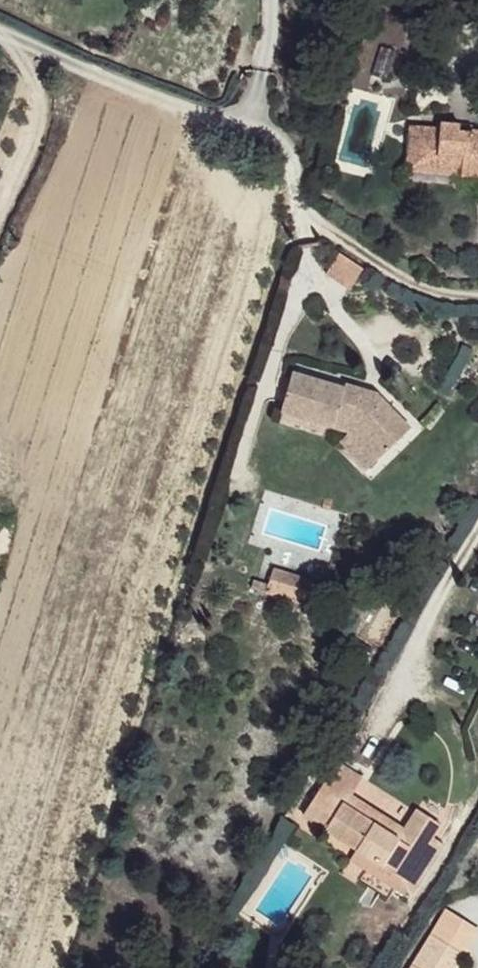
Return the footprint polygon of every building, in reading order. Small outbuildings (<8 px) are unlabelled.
[(418,32),(419,43),(432,43),(432,30),(418,32)] [(339,70),(337,78),(346,82),(349,73),(339,70)] [(424,128),(420,163),(463,167),(463,176),(477,177),(477,131),(472,131),(472,132),(461,131),(461,124),(440,122),(439,130),(424,128)] [(424,128),(422,128),(411,127),(407,170),(463,176),(463,167),(420,163),(424,128)] [(342,252),(328,273),(352,289),(366,268),(342,252)] [(349,431),(350,431),(376,460),(409,428),(375,394),(345,385),(344,388),(292,374),(282,412),(349,431)] [(365,469),(376,460),(350,431),(340,441),(365,469)] [(258,564),(254,576),(309,594),(317,570),(276,557),(272,569),(258,564)] [(337,759),(303,814),(358,847),(406,877),(433,836),(441,822),(416,807),(403,827),(383,814),(376,823),(346,803),(352,794),(363,776),(337,759)] [(383,814),(352,794),(346,803),(376,823),(383,814)] [(406,877),(358,847),(350,860),(410,897),(445,842),(433,836),(406,877)] [(463,955),(433,937),(413,967),(456,967),(463,955)]
